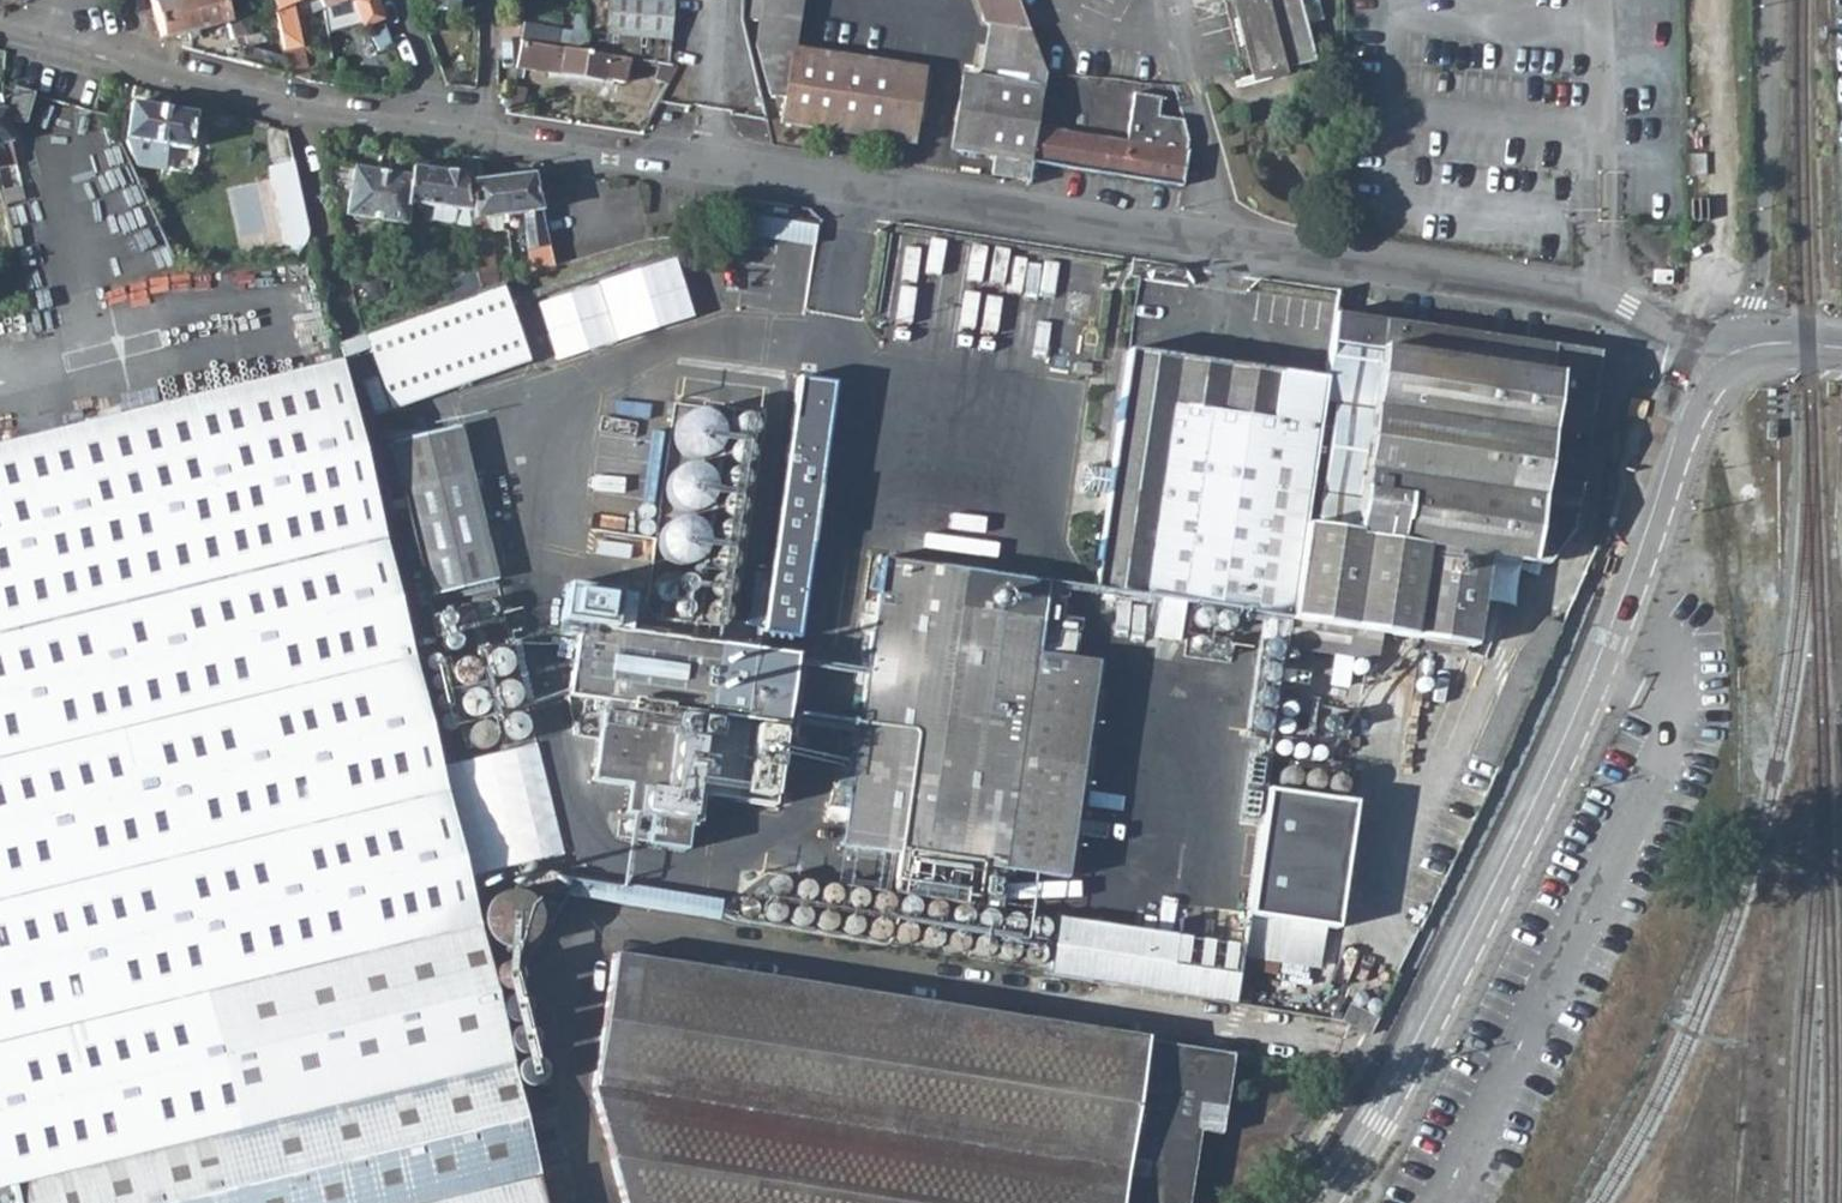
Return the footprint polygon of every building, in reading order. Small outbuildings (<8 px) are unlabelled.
[(161,38),(226,22),(230,35),(243,32),(235,0),(150,0),(161,38)] [(284,58),(287,73),(308,80),(300,44),(297,46),(291,18),(319,7),(330,36),(358,24),(359,27),(363,25),(383,17),(377,0),(270,0),(284,58)] [(458,9),(458,0),(431,0),(432,9),(458,9)] [(606,33),(669,37),(671,0),(608,0),(606,33)] [(749,17),(760,18),(755,47),(767,93),(783,96),(780,121),(911,142),(922,69),(793,49),(800,0),(752,0),(749,17)] [(1016,0),(974,0),(981,21),(989,23),(980,78),(964,74),(959,107),(952,147),(995,154),(992,173),(1027,179),(1030,159),(1035,126),(1043,74),(1016,0)] [(1315,61),(1299,0),(1234,0),(1253,77),(1315,61)] [(374,50),(393,42),(383,17),(363,25),(374,50)] [(556,26),(522,21),(518,40),(555,46),(556,26)] [(583,30),(556,26),(555,46),(583,51),(583,30)] [(583,51),(627,58),(669,64),(669,37),(606,33),(583,30),(583,51)] [(627,58),(583,51),(555,46),(518,40),(514,66),(623,82),(627,58)] [(284,58),(243,46),(239,60),(287,73),(284,58)] [(5,117),(22,122),(30,93),(12,88),(5,117)] [(1035,126),(1030,159),(1180,182),(1184,151),(1191,153),(1182,118),(1158,113),(1161,96),(1133,92),(1126,141),(1035,126)] [(193,113),(130,102),(123,137),(150,142),(187,149),(193,113)] [(2,105),(0,105),(0,169),(15,166),(2,105)] [(150,142),(123,137),(129,151),(148,154),(150,142)] [(308,243),(308,226),(291,149),(265,153),(285,252),(295,251),(308,243)] [(460,154),(468,211),(470,224),(476,271),(478,287),(494,282),(485,216),(503,214),(498,180),(481,181),(478,157),(460,154)] [(407,201),(411,175),(321,159),(325,178),(351,182),(346,214),(403,222),(406,202),(407,201)] [(468,211),(464,211),(459,173),(412,165),(411,174),(411,175),(407,201),(406,202),(430,205),(429,217),(456,221),(456,226),(470,224),(468,211)] [(528,273),(550,267),(533,176),(498,180),(503,214),(521,213),(523,245),(528,273)] [(751,234),(812,243),(815,222),(755,213),(751,234)] [(679,258),(540,294),(557,356),(696,319),(679,258)] [(521,275),(519,264),(510,266),(512,277),(521,275)] [(504,280),(512,277),(510,266),(502,269),(504,280)] [(476,271),(442,283),(449,300),(479,289),(478,287),(476,271)] [(449,300),(361,332),(388,407),(526,359),(500,281),(494,282),(478,287),(479,289),(449,300)] [(1285,645),(1374,657),(1378,632),(1407,635),(1405,647),(1395,645),(1393,660),(1446,668),(1449,652),(1460,655),(1462,643),(1471,644),(1483,555),(1524,561),(1524,559),(1545,562),(1571,526),(1591,388),(1597,351),(1390,320),(1348,314),(1317,523),(1304,521),(1290,616),(1285,645)] [(1325,377),(1128,349),(1093,587),(1290,616),(1304,521),(1325,377)] [(0,439),(0,1187),(9,1185),(13,1202),(541,1202),(335,355),(0,439)] [(758,630),(796,635),(832,380),(796,374),(758,630)] [(689,404),(669,450),(682,456),(664,497),(696,512),(735,424),(689,404)] [(494,576),(458,421),(387,438),(425,593),(494,576)] [(673,512),(656,549),(694,565),(710,529),(673,512)] [(1045,580),(882,556),(842,845),(903,854),(965,863),(1002,868),(1034,650),(1036,640),(1045,580)] [(700,793),(771,803),(794,653),(629,631),(634,592),(562,580),(556,619),(575,622),(564,697),(572,730),(595,734),(589,777),(625,782),(620,811),(646,815),(642,841),(680,847),(685,819),(695,820),(700,793)] [(1095,660),(1034,650),(1002,868),(1064,877),(1095,660)] [(465,756),(492,867),(562,849),(533,738),(465,756)] [(1287,788),(1345,793),(1347,771),(1289,765),(1287,788)] [(1264,791),(1227,786),(1226,797),(1232,798),(1230,812),(1260,817),(1264,791)] [(1260,817),(1245,916),(1335,929),(1353,803),(1264,789),(1264,791),(1260,817)] [(900,872),(963,881),(965,863),(903,854),(900,872)] [(565,891),(714,915),(717,896),(568,873),(565,891)] [(1089,980),(1167,992),(1177,934),(1098,922),(1089,980)] [(1137,1113),(1195,1122),(1204,1057),(1147,1048),(1148,1040),(1149,1037),(614,952),(594,1092),(624,1202),(1123,1202),(1137,1113)] [(1339,1020),(1365,1035),(1374,1017),(1347,1003),(1339,1020)] [(1234,1054),(1148,1040),(1147,1048),(1204,1057),(1195,1122),(1137,1113),(1123,1202),(1190,1202),(1201,1131),(1222,1134),(1234,1054)]
